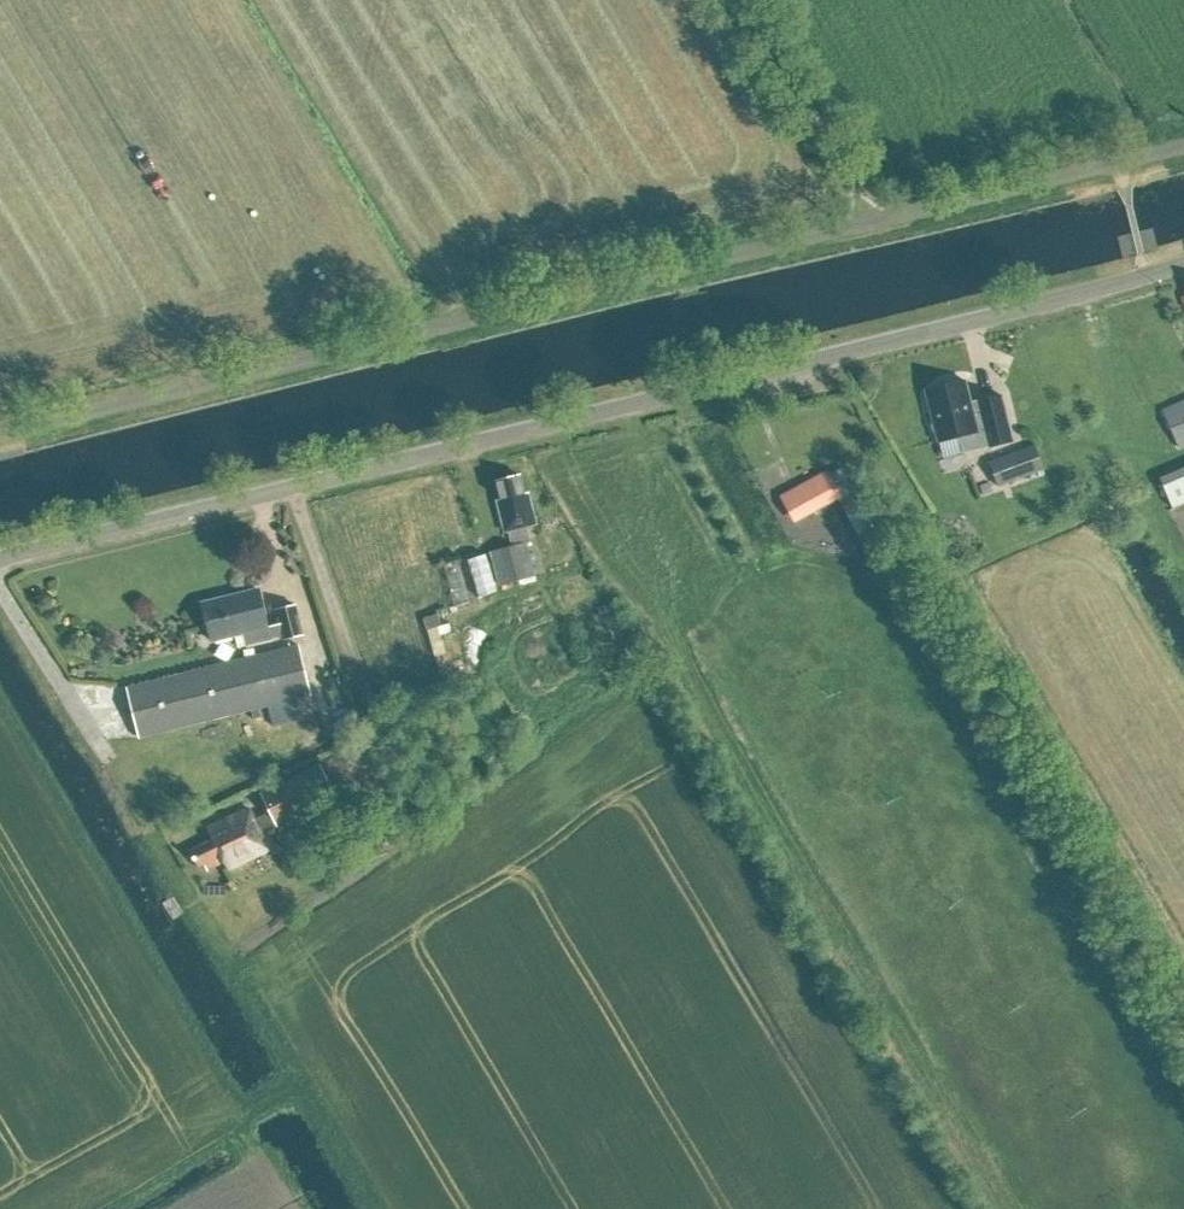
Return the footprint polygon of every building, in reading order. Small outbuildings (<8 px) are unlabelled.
[(973,400),(967,376),(923,387),(937,444),(960,438),(964,454),(1014,441),(1002,393),(973,400)] [(1183,445),(1183,399),(1161,408),(1177,448),(1183,445)] [(998,485),(1044,469),(1035,444),(989,461),(998,485)] [(841,469),(827,477),(837,495),(844,507),(858,500),(841,469)] [(1183,502),(1183,469),(1160,479),(1162,483),(1172,507),(1183,502)] [(524,492),(519,473),(496,479),(501,498),(497,499),(504,529),(507,529),(511,546),(489,551),(497,585),(535,576),(527,542),(529,542),(525,524),(535,522),(527,492),(524,492)] [(795,518),(837,495),(827,477),(826,473),(783,497),(795,518)] [(858,533),(872,525),(858,500),(844,507),(858,533)] [(267,626),(258,589),(203,603),(212,640),(235,634),(238,648),(282,637),(283,640),(304,634),(296,602),(274,608),(278,623),(267,626)] [(423,620),(426,630),(437,627),(439,626),(436,616),(423,620)] [(294,698),(310,694),(298,645),(127,687),(139,736),(264,705),(294,698)] [(294,698),(264,705),(269,726),(300,718),(294,698)] [(346,719),(333,725),(337,734),(350,728),(346,719)] [(274,825),(333,797),(319,766),(260,794),(274,825)] [(227,869),(270,848),(249,804),(206,825),(211,836),(188,847),(196,864),(203,861),(205,866),(222,859),(227,869)]
